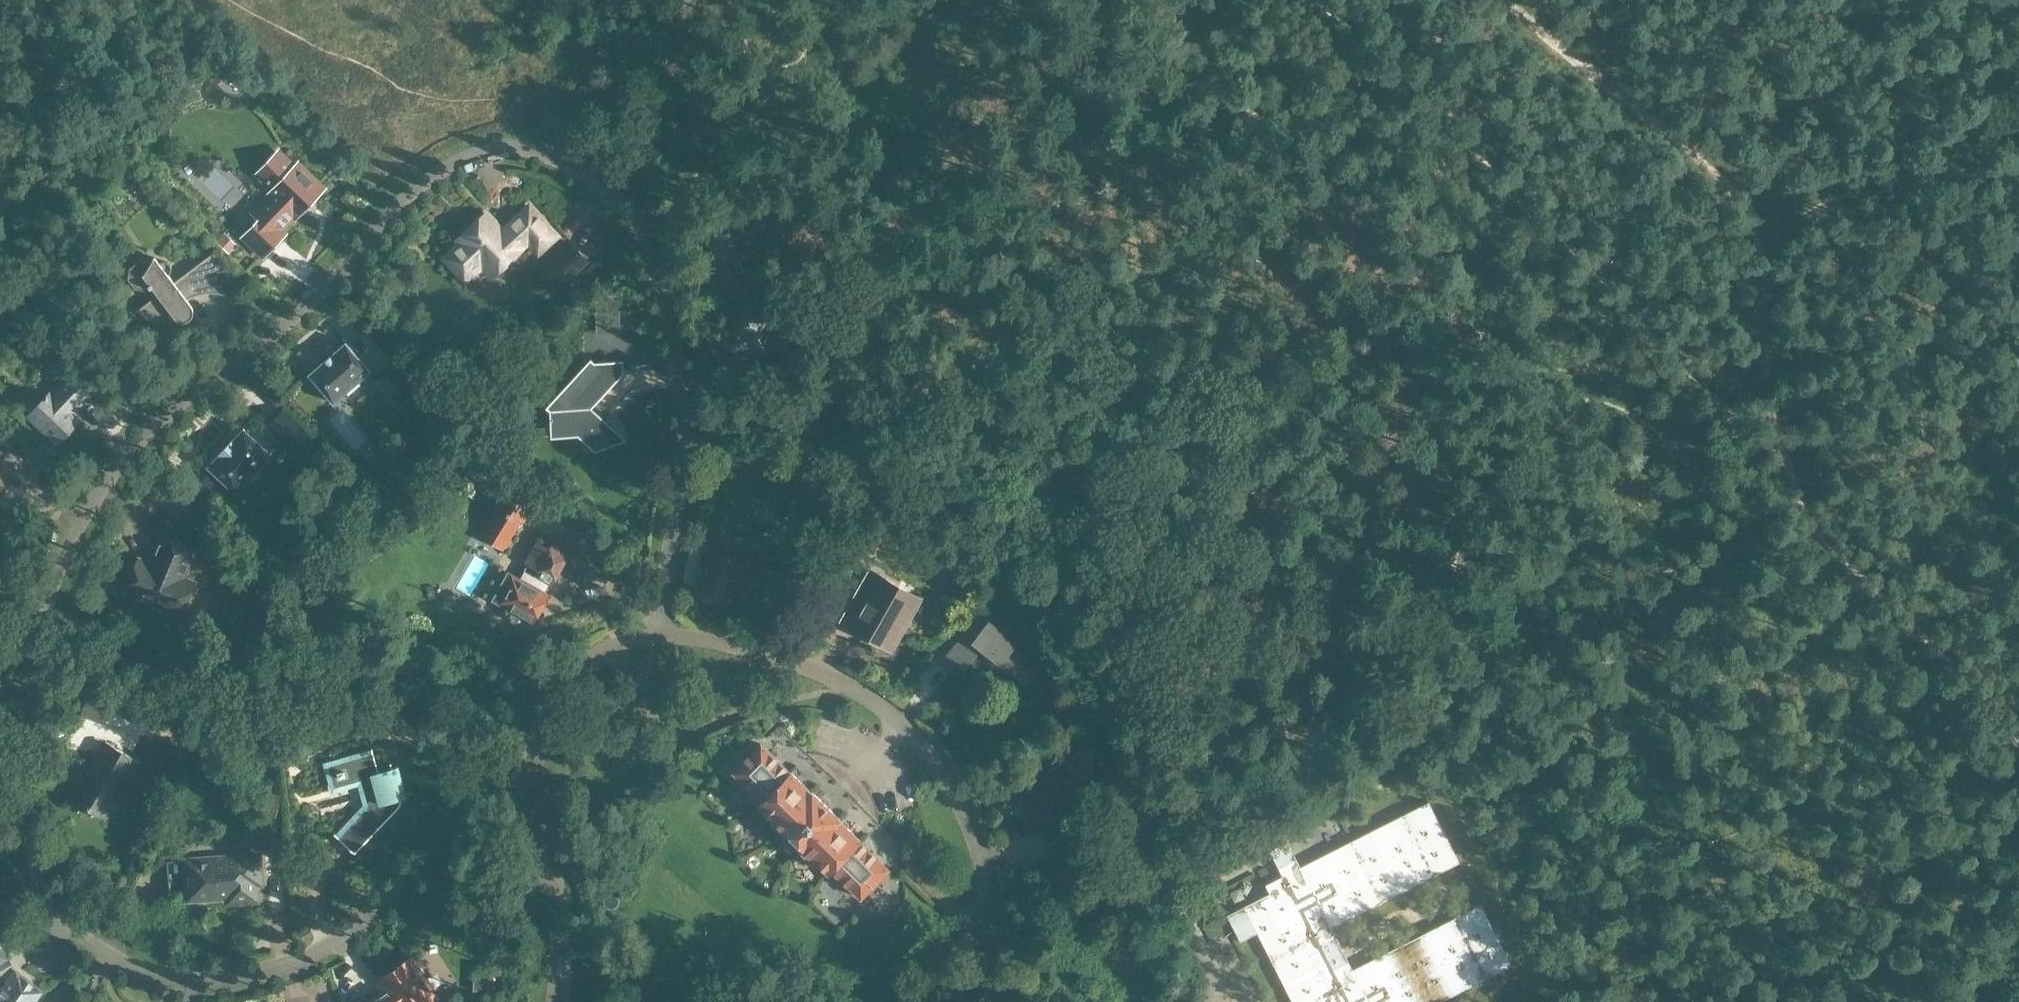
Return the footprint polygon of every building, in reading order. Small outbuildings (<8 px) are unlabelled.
[(278,153),(259,173),(276,189),(261,205),(268,211),(243,238),(263,257),(285,233),(282,230),(314,196),(311,194),(320,183),(300,164),(295,169),(278,153)] [(498,225),(487,214),(458,240),(461,243),(449,254),(449,263),(461,277),(469,277),(481,266),(491,276),(520,250),(520,249),(528,242),(538,253),(557,236),(529,206),(501,233),(496,227),(498,225)] [(224,232),(216,241),(230,254),(238,246),(224,232)] [(570,243),(543,268),(560,287),(588,261),(570,243)] [(160,262),(152,268),(149,265),(140,264),(133,269),(132,278),(137,285),(150,288),(152,287),(158,294),(136,310),(160,328),(162,325),(163,323),(165,319),(168,315),(172,312),(175,308),(179,305),(181,304),(185,301),(189,299),(194,297),(198,296),(203,295),(206,294),(210,294),(215,294),(220,294),(225,295),(230,296),(213,253),(174,282),(169,274),(170,273),(171,272),(171,270),(172,268),(171,267),(171,266),(170,264),(169,263),(169,262),(167,262),(165,261),(164,261),(162,261),(160,262)] [(334,403),(346,392),(348,395),(361,385),(358,382),(371,370),(346,342),(309,374),(334,403)] [(590,359),(545,406),(549,410),(550,428),(572,426),(575,423),(586,433),(582,438),(594,448),(614,442),(616,435),(588,409),(620,374),(619,361),(594,362),(590,359)] [(417,390),(394,363),(375,379),(399,406),(417,390)] [(89,394),(71,377),(64,371),(48,388),(51,391),(28,416),(59,444),(80,420),(72,412),(89,394)] [(420,394),(410,403),(419,414),(429,405),(420,394)] [(284,408),(266,427),(294,454),(312,435),(284,408)] [(236,491),(248,479),(250,481),(253,480),(255,480),(259,476),(260,473),(260,470),(258,468),(270,455),(243,430),(233,440),(230,437),(215,452),(218,456),(210,466),(236,491)] [(480,536),(505,551),(522,521),(525,523),(534,506),(505,489),(496,505),(498,506),(480,536)] [(149,606),(151,601),(159,603),(158,605),(183,615),(197,581),(184,575),(194,551),(162,538),(151,565),(139,560),(126,590),(136,594),(134,600),(135,605),(139,608),(145,609),(149,606)] [(552,584),(570,552),(554,543),(550,549),(537,542),(526,563),(528,564),(520,579),(507,572),(492,600),(535,624),(551,595),(545,591),(549,583),(552,584)] [(749,581),(751,573),(756,574),(760,555),(756,554),(753,563),(708,552),(708,554),(703,553),(700,566),(704,567),(697,597),(740,608),(741,603),(749,605),(754,582),(749,581)] [(899,587),(869,570),(850,603),(862,610),(858,617),(867,622),(861,633),(886,647),(896,631),(899,632),(912,609),(893,598),(899,587)] [(965,634),(947,657),(959,667),(957,669),(968,678),(982,661),(1024,695),(1038,676),(1037,675),(1040,671),(1006,643),(1009,639),(987,621),(983,626),(976,620),(965,634)] [(131,756),(105,742),(87,774),(94,778),(80,804),(107,819),(112,809),(119,807),(113,790),(131,756)] [(761,801),(790,771),(784,765),(784,766),(762,744),(733,773),(761,801)] [(374,754),(336,764),(342,784),(362,779),(370,806),(339,838),(355,853),(399,807),(400,805),(400,800),(392,770),(391,769),(379,772),(374,754)] [(799,803),(811,791),(790,771),(761,801),(762,802),(759,805),(774,819),(774,820),(783,829),(804,808),(799,803)] [(826,830),(839,817),(812,792),(811,791),(799,803),(804,808),(783,829),(785,831),(782,834),(782,842),(790,850),(798,850),(802,846),(801,846),(821,825),(826,830)] [(1228,915),(1242,942),(1259,933),(1294,1001),(1438,1001),(1511,965),(1481,905),(1353,970),(1348,962),(1335,936),(1331,927),(1459,862),(1429,803),(1300,868),(1296,859),(1287,842),(1270,851),(1279,868),(1283,876),(1267,885),(1271,894),(1245,907),(1228,915)] [(827,871),(858,838),(841,820),(839,817),(826,830),(821,825),(801,846),(802,846),(803,847),(802,848),(814,859),(827,871)] [(861,840),(858,838),(827,871),(829,873),(832,870),(861,899),(890,870),(860,841),(861,840)] [(199,859),(183,861),(187,900),(228,896),(229,900),(232,902),(255,900),(256,898),(255,880),(261,879),(259,855),(215,858),(215,864),(200,865),(199,859)] [(41,988),(15,969),(12,973),(2,956),(6,954),(0,944),(0,1001),(31,1001),(41,988)] [(432,995),(434,994),(411,959),(385,976),(391,985),(385,989),(382,991),(371,998),(365,1001),(437,1001),(432,995)] [(500,967),(488,966),(486,1001),(498,1001),(500,967)]
